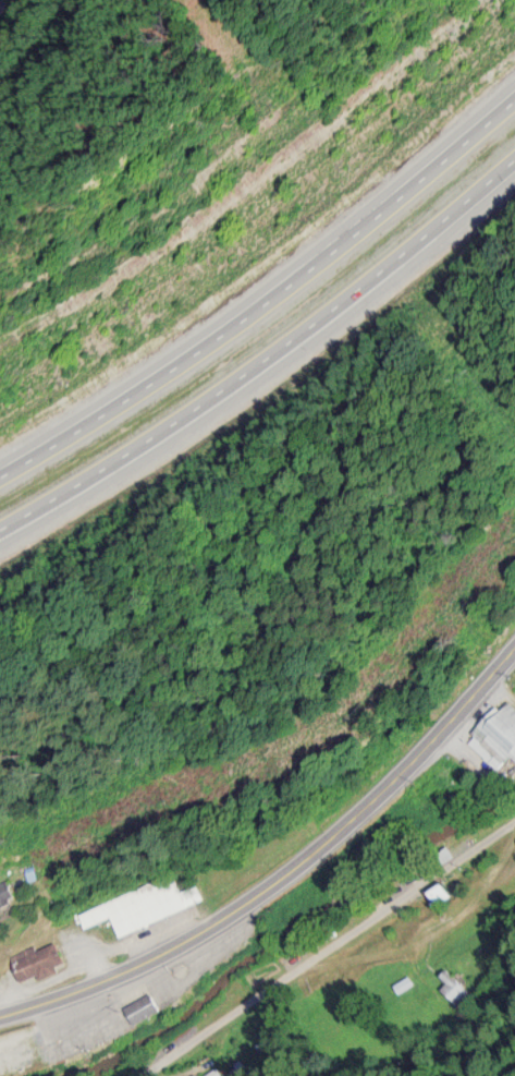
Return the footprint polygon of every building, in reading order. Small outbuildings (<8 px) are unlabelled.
[(514,772),(514,728),(514,729),(496,714),(478,735),(488,743),(474,758),(503,785),(514,772)] [(24,897),(11,876),(0,883),(0,912),(24,897)] [(80,912),(87,928),(115,917),(122,936),(171,915),(156,880),(80,912)] [(438,902),(451,892),(443,880),(429,890),(438,902)] [(10,954),(23,981),(38,975),(40,980),(63,969),(61,963),(66,960),(58,941),(41,947),(38,941),(10,954)] [(472,989),(451,968),(441,977),(445,982),(439,988),(455,1005),(472,989)] [(158,994),(131,1003),(137,1021),(164,1012),(158,994)]
